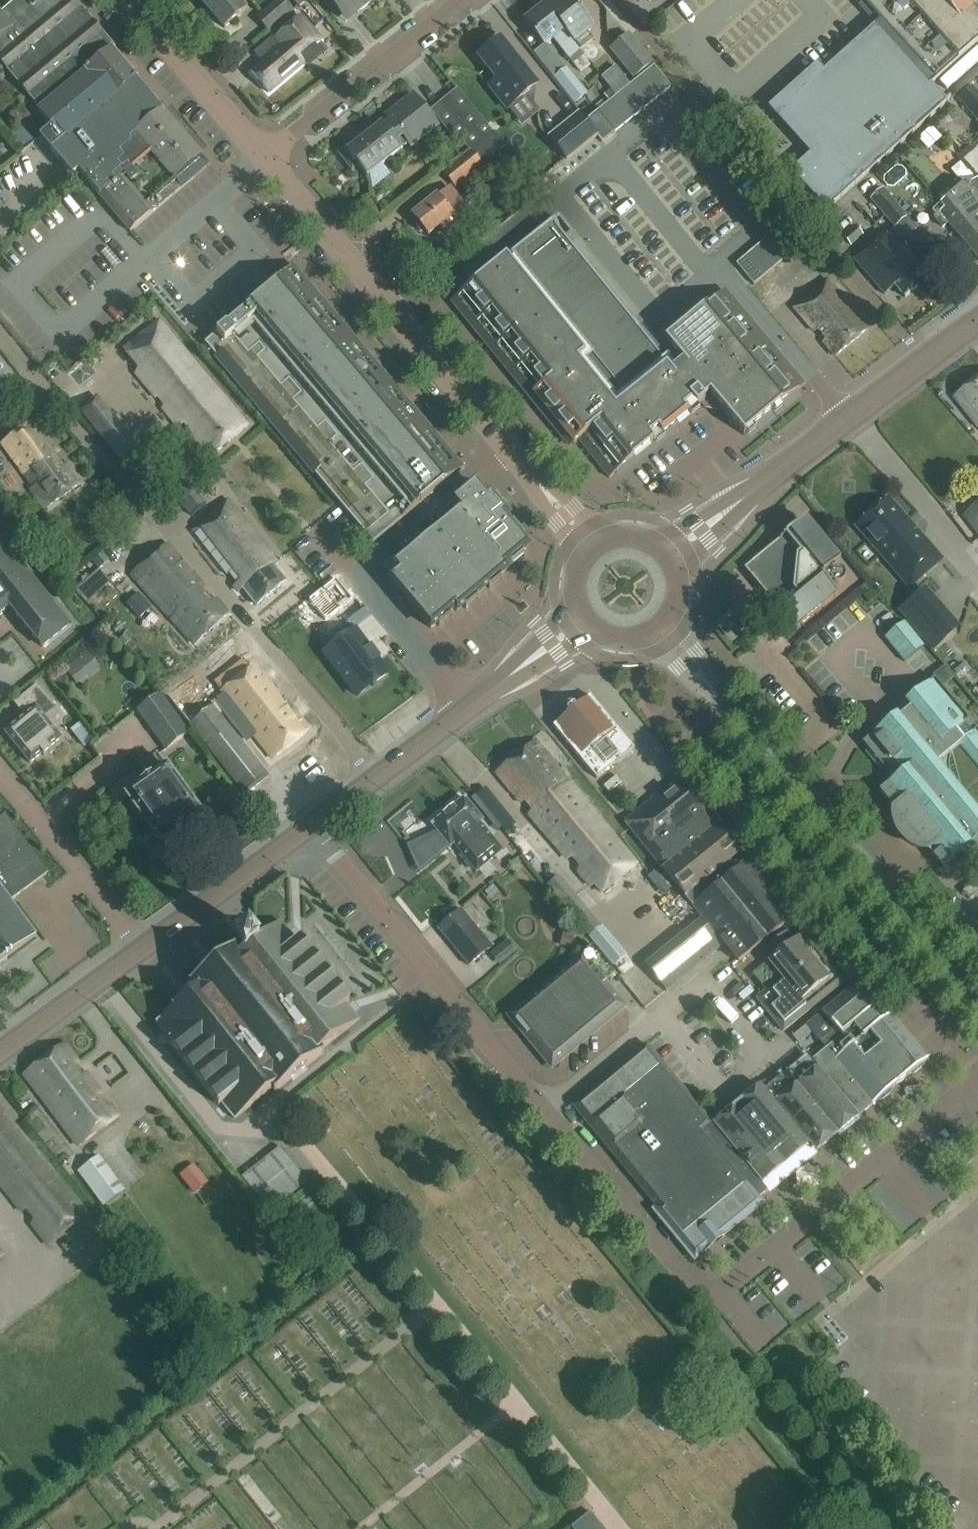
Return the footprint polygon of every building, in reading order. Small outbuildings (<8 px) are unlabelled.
[(110,51),(67,0),(40,0),(19,17),(0,34),(0,64),(39,111),(110,51)] [(40,0),(19,0),(10,7),(19,17),(40,0)] [(245,11),(236,0),(200,0),(224,29),(245,11)] [(294,11),(284,0),(277,0),(256,18),(268,32),(294,11)] [(373,0),(327,0),(345,22),(373,0)] [(572,0),(552,0),(544,6),(579,51),(593,40),(587,32),(593,27),(572,0)] [(967,0),(861,0),(880,21),(783,107),(819,146),(790,172),(825,211),(950,99),(949,98),(945,102),(930,85),(977,43),(977,12),(967,0)] [(583,56),(579,51),(544,6),(525,21),(544,45),(553,38),(569,59),(573,64),(583,56)] [(0,15),(0,34),(19,17),(10,7),(1,15),(0,15)] [(269,93),(304,64),(301,60),(322,42),(301,17),(276,38),(282,46),(251,72),(269,93)] [(633,79),(653,63),(629,33),(609,49),(633,79)] [(535,85),(500,41),(491,48),(488,45),(474,57),(485,71),(488,69),(497,80),(490,87),(507,108),(535,85)] [(72,177),(78,172),(157,106),(135,80),(136,79),(112,50),(110,51),(39,111),(37,113),(50,128),(38,138),(72,177)] [(662,92),(663,93),(671,86),(654,65),(646,71),(662,92)] [(574,104),(587,93),(567,67),(553,78),(574,104)] [(653,101),(663,93),(662,92),(646,71),(636,79),(653,101)] [(626,87),(643,108),(653,101),(636,79),(626,87)] [(643,108),(626,87),(618,94),(634,115),(634,116),(643,108)] [(959,98),(977,120),(977,95),(971,88),(959,98)] [(467,149),(490,130),(457,89),(430,111),(456,143),(460,140),(467,149)] [(392,123),(408,143),(411,147),(438,126),(413,94),(386,116),(392,123)] [(625,123),(634,116),(634,115),(618,94),(608,102),(625,123)] [(530,140),(551,125),(534,100),(512,115),(530,140)] [(614,132),(625,123),(608,102),(597,111),(614,132)] [(157,106),(78,172),(130,232),(206,166),(197,155),(198,155),(160,110),(157,106)] [(603,141),(614,132),(597,111),(588,118),(580,108),(545,136),(564,159),(597,133),(603,141)] [(366,176),(408,143),(392,123),(385,129),(381,125),(369,135),(366,132),(339,154),(352,170),(358,165),(366,176)] [(490,130),(467,149),(469,151),(443,173),(455,187),(505,146),(493,132),(492,133),(490,130)] [(969,171),(959,180),(963,185),(939,204),(943,209),(934,217),(942,227),(947,222),(977,259),(977,181),(977,179),(976,179),(969,171)] [(473,215),(450,187),(438,197),(437,196),(413,216),(427,235),(439,225),(448,236),(473,215)] [(871,200),(896,227),(907,216),(883,190),(871,200)] [(667,365),(550,220),(454,298),(573,442),(577,439),(608,477),(703,399),(701,397),(708,392),(742,434),(798,388),(759,342),(763,338),(756,331),(752,335),(718,294),(663,340),(677,357),(667,365)] [(782,225),(773,233),(791,254),(800,246),(782,225)] [(904,296),(923,278),(881,232),(852,258),(884,293),(893,284),(904,296)] [(773,233),(764,241),(782,262),(791,254),(773,233)] [(764,241),(754,248),(772,270),(782,262),(764,241)] [(754,248),(745,256),(763,278),(772,270),(754,248)] [(745,256),(736,264),(754,285),(763,278),(745,256)] [(461,467),(294,269),(205,344),(373,544),(464,468),(462,466),(461,467)] [(867,329),(826,280),(823,283),(794,307),(814,331),(818,327),(827,338),(823,341),(835,356),(867,329)] [(247,428),(158,322),(124,351),(139,369),(135,375),(156,400),(158,399),(165,407),(162,410),(178,428),(185,425),(191,434),(190,438),(209,460),(247,428)] [(977,426),(977,377),(953,397),(977,427),(977,426)] [(35,422),(2,446),(21,473),(20,473),(21,475),(22,474),(32,488),(29,491),(44,511),(80,485),(66,465),(61,468),(54,458),(58,454),(35,422)] [(206,505),(189,483),(178,492),(174,495),(181,503),(192,516),(199,510),(206,505)] [(488,499),(475,484),(436,517),(448,532),(390,581),(431,629),(436,624),(439,627),(463,606),(466,609),(503,578),(500,575),(525,555),(522,552),(528,547),(521,539),(524,536),(491,496),(488,499)] [(907,522),(888,500),(858,526),(910,586),(940,560),(914,530),(913,531),(906,523),(907,522)] [(276,563),(228,501),(199,524),(200,526),(192,532),(203,545),(206,543),(214,553),(211,555),(227,575),(230,573),(238,584),(235,587),(239,592),(245,587),(259,604),(286,582),(272,565),(276,563)] [(962,515),(977,535),(977,503),(962,515)] [(832,571),(830,569),(840,561),(810,526),(798,525),(751,563),(750,576),(788,623),(801,624),(836,595),(829,586),(831,584),(832,586),(834,586),(835,587),(836,587),(838,587),(839,586),(841,586),(842,585),(843,584),(844,582),(845,581),(845,580),(845,578),(845,577),(845,575),(844,574),(843,573),(842,572),(841,571),(839,570),(838,570),(836,570),(835,570),(834,570),(832,571)] [(0,536),(0,613),(10,605),(42,645),(70,622),(0,536)] [(206,591),(192,573),(189,573),(180,565),(182,563),(166,546),(131,576),(194,645),(228,616),(229,615),(207,590),(206,591)] [(103,550),(93,559),(100,567),(109,558),(103,550)] [(49,562),(41,553),(31,561),(39,570),(49,562)] [(102,576),(83,592),(90,600),(109,584),(102,576)] [(334,581),(306,602),(322,625),(351,603),(334,581)] [(946,621),(929,601),(921,592),(899,611),(907,620),(924,640),(946,621)] [(905,661),(924,646),(904,622),(886,638),(905,661)] [(359,630),(329,652),(360,694),(390,672),(380,658),(383,656),(374,644),(371,646),(359,630)] [(253,733),(273,759),(305,734),(305,733),(308,730),(301,721),(297,724),(286,709),(287,708),(262,676),(259,679),(244,660),(215,682),(223,692),(221,693),(225,697),(214,705),(195,680),(170,699),(228,774),(253,755),(242,742),(253,733)] [(84,677),(74,664),(66,671),(76,683),(84,677)] [(949,695),(934,677),(905,701),(910,707),(897,718),(895,714),(895,715),(862,742),(884,769),(893,780),(886,785),(879,791),(896,812),(895,813),(893,813),(894,819),(896,825),(898,831),(902,836),(906,840),(911,844),(917,846),(922,848),(923,846),(922,846),(923,845),(942,868),(961,852),(964,856),(977,845),(977,730),(977,729),(949,695)] [(38,686),(16,703),(26,716),(5,732),(30,764),(42,754),(43,756),(50,751),(49,749),(61,739),(45,718),(56,710),(38,686)] [(166,750),(188,733),(160,694),(138,711),(166,750)] [(601,709),(567,706),(567,712),(568,714),(553,726),(597,779),(634,749),(601,709)] [(95,738),(89,731),(79,739),(85,746),(95,738)] [(639,867),(562,774),(534,741),(496,773),(520,802),(525,800),(531,809),(529,814),(566,859),(572,857),(580,867),(578,872),(589,887),(594,885),(607,898),(639,867)] [(175,835),(187,827),(185,825),(200,815),(188,798),(158,757),(139,770),(148,782),(127,798),(142,819),(131,827),(143,843),(154,835),(160,843),(174,833),(175,835)] [(608,791),(621,781),(616,775),(603,786),(608,791)] [(646,872),(651,877),(720,825),(719,823),(716,826),(698,804),(700,802),(682,780),(656,801),(654,798),(623,823),(628,829),(621,834),(644,862),(650,857),(656,864),(646,872)] [(453,843),(479,821),(481,819),(464,798),(432,826),(449,847),(453,843)] [(507,814),(496,801),(487,809),(497,821),(507,814)] [(29,847),(6,815),(5,814),(0,818),(0,868),(29,847)] [(479,821),(453,843),(476,871),(502,849),(479,821)] [(669,880),(693,906),(739,869),(738,868),(747,861),(748,860),(720,825),(651,877),(659,887),(669,880)] [(36,937),(35,936),(10,901),(48,873),(29,847),(0,868),(0,963),(36,937)] [(723,944),(738,962),(794,917),(748,860),(747,861),(738,868),(739,869),(693,906),(703,919),(723,944)] [(607,935),(558,875),(546,885),(595,944),(613,966),(614,966),(622,975),(634,966),(627,955),(609,933),(607,935)] [(970,900),(977,893),(977,889),(973,884),(963,892),(970,900)] [(468,966),(491,947),(461,910),(438,929),(468,966)] [(665,991),(723,944),(703,919),(645,966),(665,991)] [(296,941),(280,921),(257,940),(247,928),(233,939),(237,945),(221,958),(217,954),(209,960),(200,967),(203,971),(187,984),(192,990),(170,1007),(172,1009),(154,1023),(169,1042),(167,1043),(217,1106),(221,1103),(233,1119),(271,1089),(274,1093),(323,1054),(320,1050),(358,1021),(346,1006),(350,1003),(299,938),(296,941)] [(570,948),(574,936),(563,932),(559,945),(570,948)] [(790,934),(774,947),(780,954),(768,963),(780,980),(756,999),(783,1032),(845,981),(806,932),(795,941),(790,934)] [(552,1068),(625,1008),(581,955),(509,1015),(552,1068)] [(833,1086),(857,1116),(871,1105),(872,1105),(927,1060),(890,1014),(887,1017),(878,1006),(879,1005),(860,981),(792,1037),(798,1044),(812,1033),(825,1049),(812,1061),(833,1086)] [(80,1077),(72,1067),(78,1062),(64,1044),(24,1074),(37,1090),(36,1091),(79,1146),(118,1116),(109,1103),(107,1104),(107,1105),(104,1107),(97,1097),(101,1095),(85,1074),(80,1077)] [(712,1125),(647,1045),(573,1106),(577,1111),(578,1110),(585,1118),(583,1119),(693,1252),(703,1245),(706,1248),(722,1235),(719,1231),(767,1191),(712,1125)] [(833,1086),(812,1061),(807,1055),(785,1073),(836,1135),(858,1117),(857,1116),(833,1086)] [(105,1085),(126,1075),(118,1057),(97,1067),(105,1085)] [(759,1086),(764,1091),(790,1123),(814,1153),(836,1135),(785,1073),(784,1074),(781,1070),(773,1077),(776,1081),(770,1086),(765,1081),(759,1086)] [(712,1125),(767,1191),(814,1153),(790,1123),(764,1091),(759,1086),(712,1125)] [(0,1108),(0,1185),(21,1210),(26,1208),(35,1219),(31,1223),(48,1244),(87,1213),(0,1108)] [(281,1144),(242,1175),(270,1211),(309,1180),(281,1144)] [(103,1205),(123,1190),(98,1156),(78,1171),(103,1205)] [(590,1512),(571,1528),(572,1528),(604,1528),(590,1512)]
